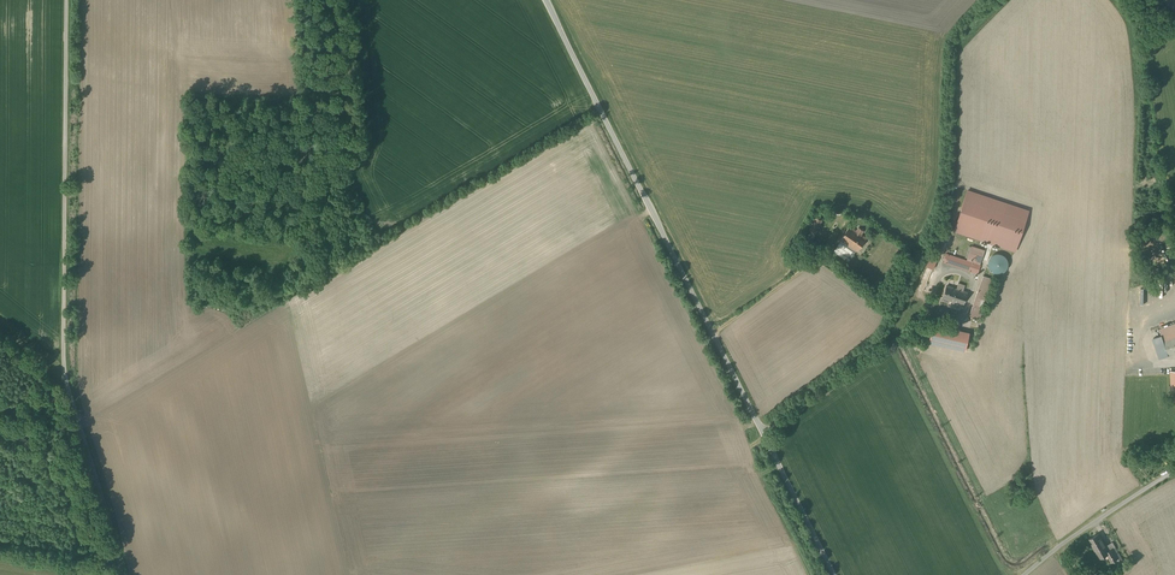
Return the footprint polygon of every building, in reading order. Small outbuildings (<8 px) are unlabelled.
[(1009,204),(970,191),(956,231),(996,244),(1009,204)] [(857,251),(865,238),(848,227),(840,241),(857,251)] [(943,262),(979,273),(986,251),(973,247),(969,260),(946,253),(943,262)] [(995,281),(985,278),(973,317),(982,320),(995,281)] [(965,306),(968,293),(943,286),(940,299),(965,306)] [(1157,336),(1163,356),(1174,353),(1174,323),(1165,326),(1167,333),(1157,336)] [(940,325),(936,345),(970,351),(974,332),(940,325)] [(1135,460),(1139,469),(1150,463),(1146,455),(1135,460)] [(1108,551),(1099,534),(1089,539),(1093,547),(1099,559),(1105,556),(1104,554),(1106,553),(1108,551)] [(1108,551),(1106,553),(1111,563),(1121,557),(1115,547),(1108,551)]
